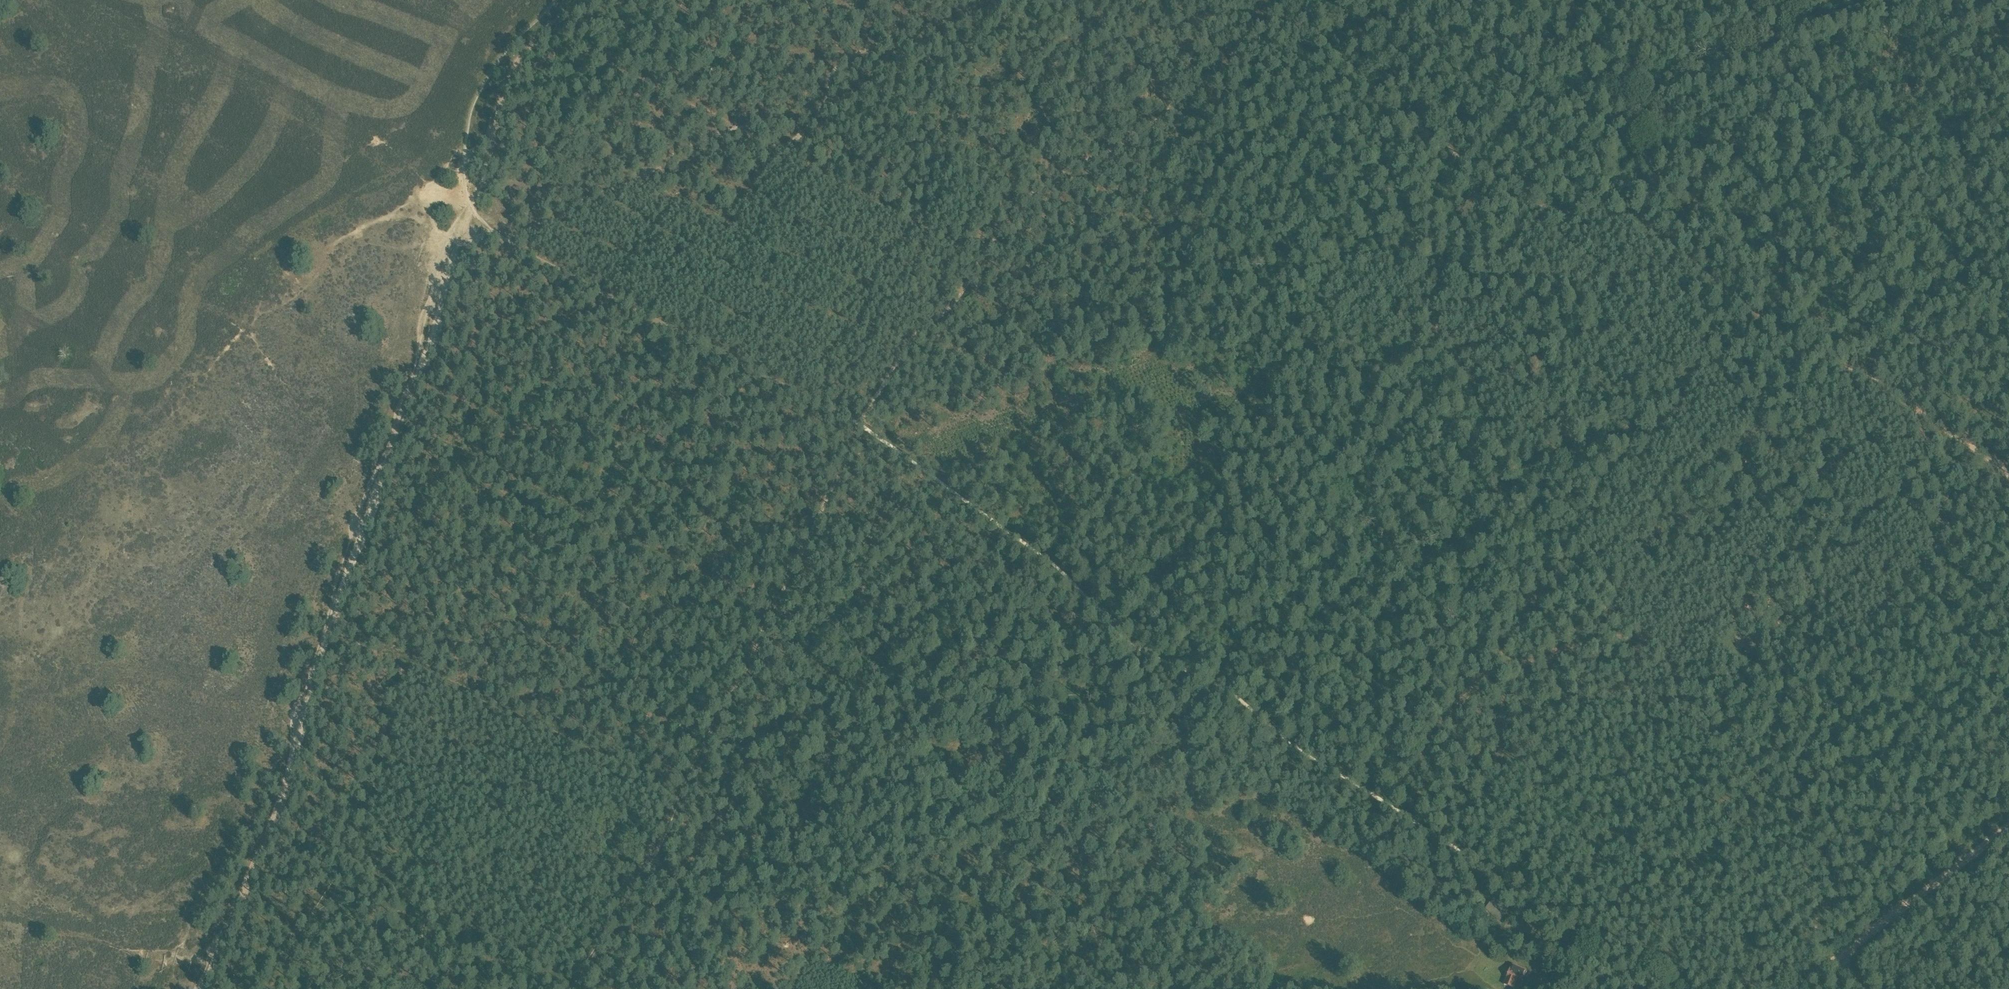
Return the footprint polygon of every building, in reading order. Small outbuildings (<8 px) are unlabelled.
[(494,226),(500,224),(495,210),(488,213),(494,226)] [(1504,984),(1513,988),(1516,982),(1521,985),(1527,971),(1512,964),(1504,984)]
